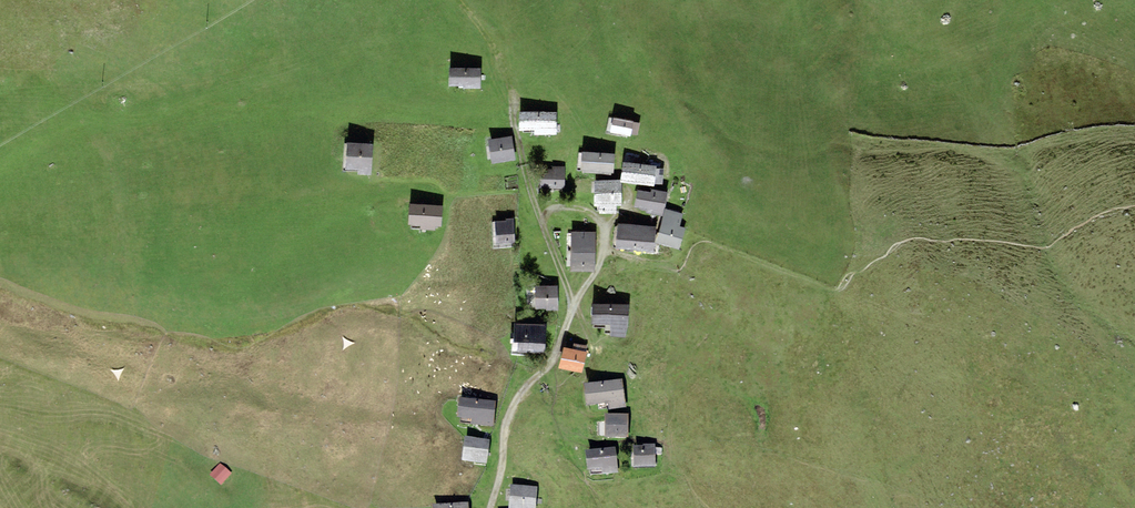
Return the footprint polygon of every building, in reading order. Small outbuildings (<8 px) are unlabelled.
[(480,68),(449,67),(449,86),(459,86),(459,89),(480,89),(480,86),(480,68)] [(557,111),(519,111),(519,130),(534,130),(534,135),(556,135),(557,111)] [(634,120),(613,117),(610,132),(631,136),(631,134),(633,121),(634,120)] [(639,123),(633,121),(631,134),(637,135),(639,123)] [(512,136),(488,139),(491,163),(515,159),(512,136)] [(371,175),(373,144),(347,142),(345,169),(358,170),(358,174),(371,175)] [(615,153),(582,151),(580,170),(613,173),(615,153)] [(624,162),(623,161),(620,182),(654,186),(657,165),(640,163),(624,162)] [(540,188),(565,189),(565,166),(552,165),(552,169),(540,169),(540,188)] [(619,180),(594,180),(594,205),(600,205),(600,213),(616,213),(616,205),(621,205),(621,183),(619,183),(619,180)] [(662,215),(667,192),(652,189),(651,192),(638,189),(634,207),(647,209),(646,212),(662,215)] [(442,205),(410,204),(409,224),(420,225),(420,229),(435,230),(435,226),(441,226),(442,205)] [(683,213),(665,208),(656,243),(679,249),(686,228),(679,226),(683,213)] [(496,244),(515,243),(514,220),(514,218),(506,218),(506,220),(495,221),(496,244)] [(657,226),(618,223),(616,249),(654,253),(657,226)] [(596,231),(571,231),(571,252),(596,252),(596,231)] [(596,272),(596,252),(571,252),(570,271),(596,272)] [(558,285),(535,285),(535,308),(546,308),(546,310),(558,310),(558,308),(558,285)] [(625,338),(629,323),(629,303),(591,303),(591,324),(610,323),(610,336),(625,338)] [(547,324),(514,323),(513,341),(518,342),(517,351),(546,352),(547,324)] [(572,348),(586,351),(587,346),(574,343),(572,348)] [(582,373),(587,351),(586,351),(572,348),(563,346),(559,368),(582,373)] [(622,382),(583,388),(586,409),(607,405),(608,411),(626,409),(622,382)] [(495,404),(459,402),(458,421),(471,422),(471,426),(494,428),(495,423),(495,404)] [(628,439),(628,417),(605,416),(605,439),(628,439)] [(487,467),(490,441),(464,439),(462,465),(487,467)] [(633,469),(656,468),(655,446),(643,446),(643,448),(632,449),(633,469)] [(615,449),(585,454),(588,474),(601,472),(602,477),(618,475),(615,449)] [(232,476),(221,466),(212,476),(223,486),(232,476)] [(510,487),(509,507),(536,507),(537,489),(510,487)]
